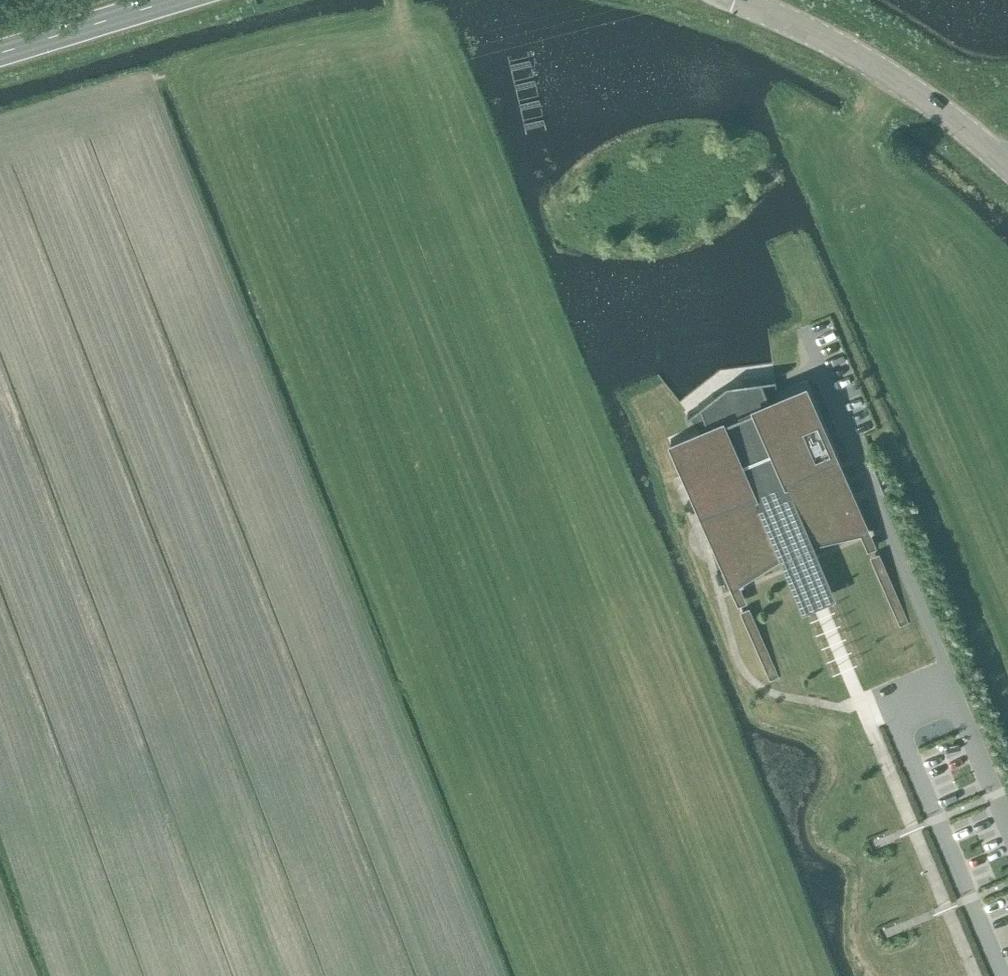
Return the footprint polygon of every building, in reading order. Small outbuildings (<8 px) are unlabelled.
[(699,427),(670,439),(733,589),(735,588),(732,582),(779,552),(775,543),(784,540),(787,547),(801,542),(797,534),(806,530),(810,539),(864,527),(867,533),(868,532),(805,382),(777,394),(775,376),(761,378),(726,382),(698,404),(687,412),(699,427)]
